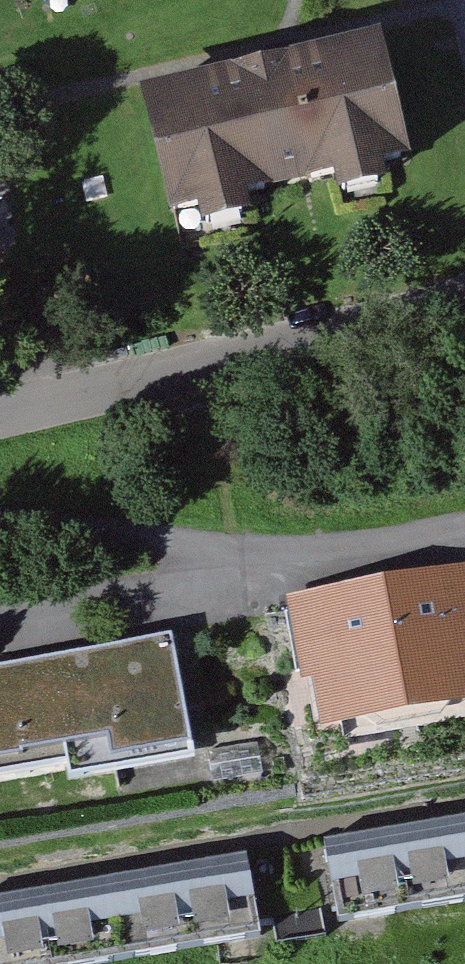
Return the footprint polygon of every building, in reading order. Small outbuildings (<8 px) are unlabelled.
[(385,43),(145,97),(174,226),(414,173),(385,43)] [(293,595),(312,727),(464,705),(464,570),(293,595)] [(0,662),(0,769),(185,736),(167,633),(0,662)] [(341,921),(464,899),(464,828),(329,853),(341,921)] [(244,866),(0,908),(0,963),(107,963),(257,938),(244,866)]
